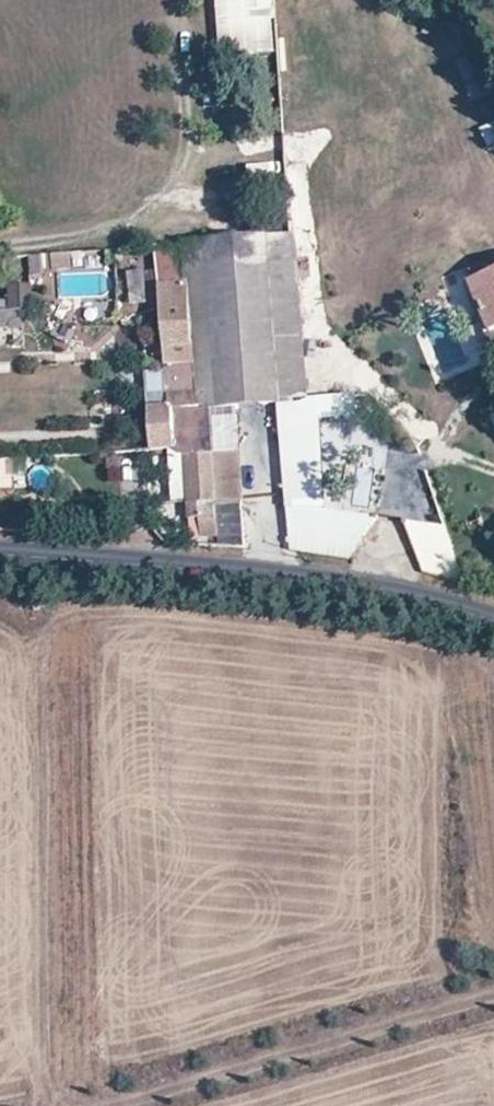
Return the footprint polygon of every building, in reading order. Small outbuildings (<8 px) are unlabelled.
[(218,56),(276,53),(274,0),(215,0),(218,56)] [(481,124),(485,148),(493,146),(493,121),(481,124)] [(305,401),(290,235),(286,236),(262,238),(276,404),(305,401)] [(276,404),(262,238),(185,245),(188,286),(201,409),(208,409),(276,404)] [(147,302),(146,269),(126,269),(127,302),(147,302)] [(490,332),(493,330),(493,275),(471,284),(490,332)] [(159,288),(169,411),(201,409),(188,286),(159,288)] [(146,376),(148,398),(164,397),(163,375),(146,376)] [(152,455),(164,454),(167,502),(185,501),(187,520),(201,518),(204,540),(220,539),(216,503),(241,501),(237,450),(212,452),(208,409),(201,409),(169,411),(148,413),(152,455)]
